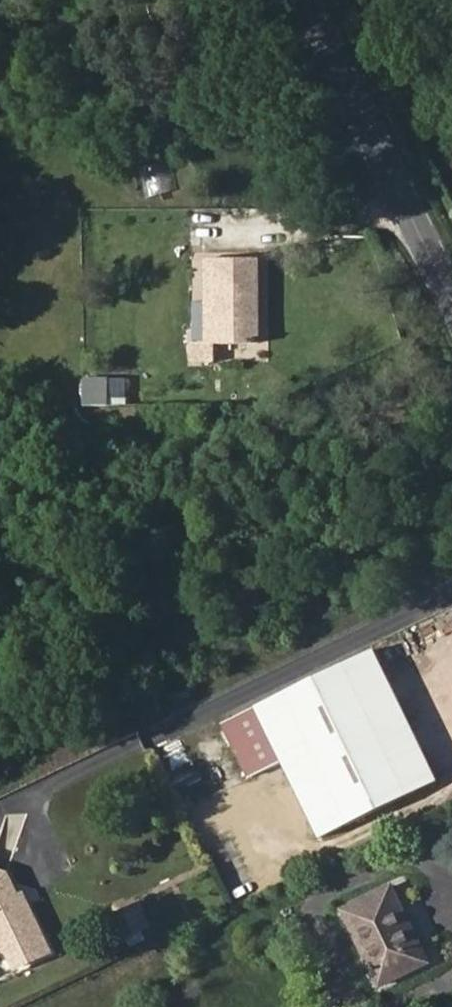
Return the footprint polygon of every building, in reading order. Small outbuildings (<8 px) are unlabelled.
[(142,187),(157,184),(153,164),(138,167),(142,187)] [(259,344),(259,342),(257,260),(205,261),(207,345),(259,344)] [(83,406),(110,406),(110,376),(83,376),(83,406)] [(381,644),(266,701),(293,754),(330,831),(444,775),(381,644)] [(261,770),(293,754),(266,701),(234,716),(261,770)] [(2,916),(0,922),(13,949),(19,950),(28,967),(61,951),(40,909),(34,907),(29,896),(18,874),(0,867),(0,911),(2,916)] [(429,965),(392,888),(341,912),(376,980),(381,989),(429,965)] [(33,894),(29,896),(34,907),(40,909),(33,894)] [(144,907),(125,916),(136,937),(155,928),(144,907)]
